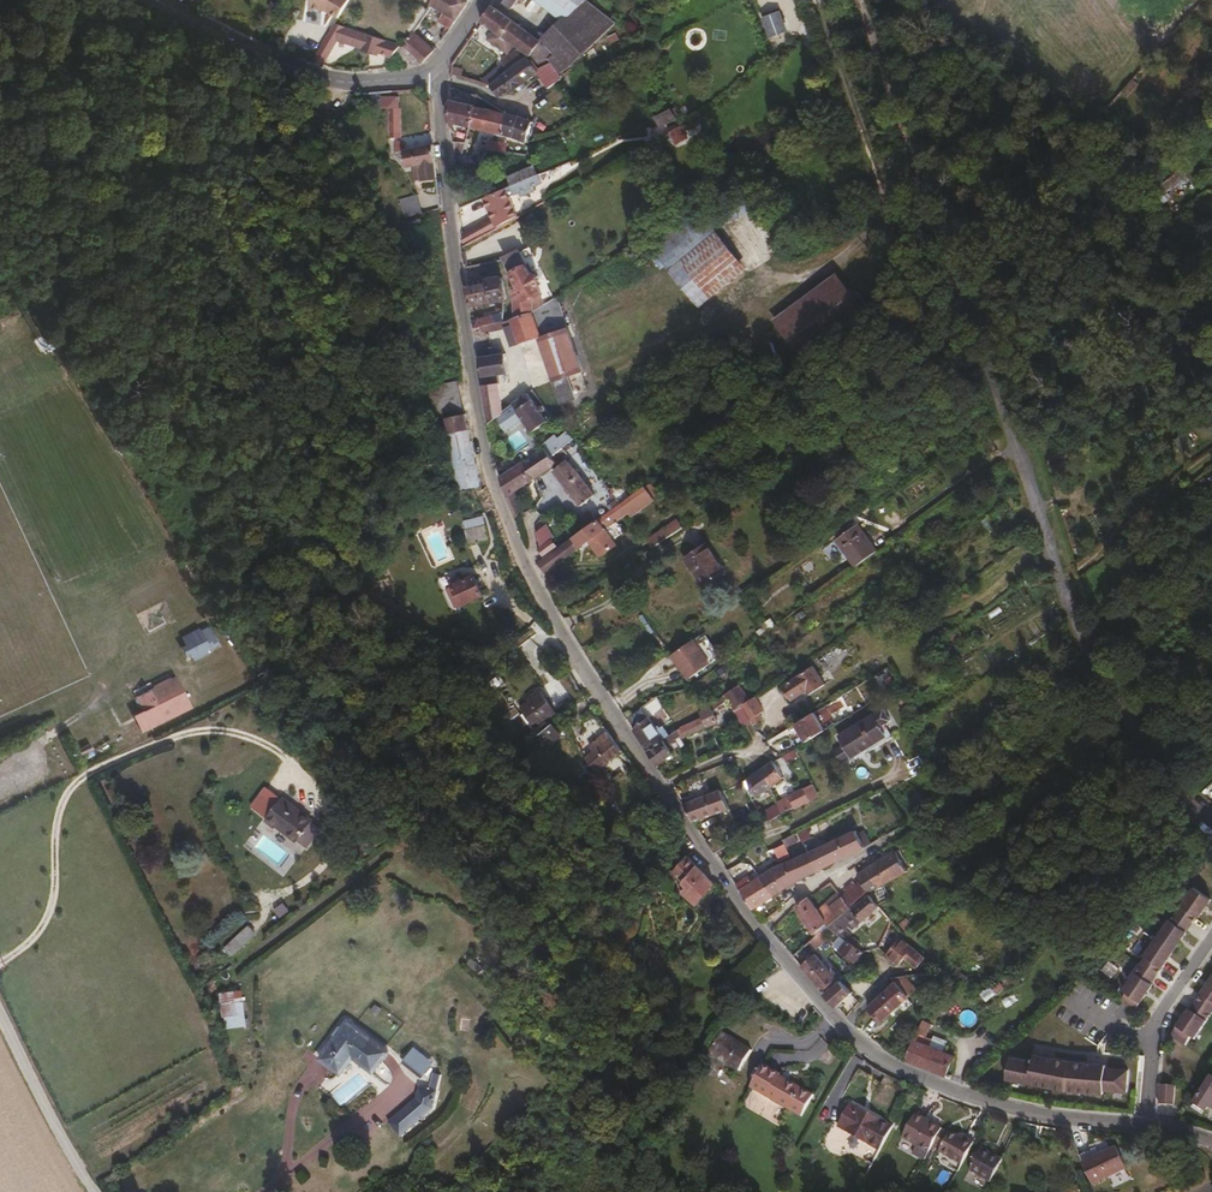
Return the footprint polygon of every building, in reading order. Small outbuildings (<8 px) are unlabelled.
[(316,0),(299,0),(296,3),(309,11),(316,0)] [(468,0),(431,0),(430,1),(439,6),(436,11),(440,14),(438,18),(451,25),(468,0)] [(618,22),(590,0),(585,0),(574,10),(542,39),(544,41),(557,52),(552,59),(560,70),(564,66),(618,22)] [(585,0),(566,0),(565,2),(574,10),(585,0)] [(513,17),(492,2),(482,18),(495,27),(503,32),(513,17)] [(786,28),(780,10),(765,16),(771,34),(786,28)] [(542,39),(513,17),(503,32),(515,41),(531,53),(542,64),(552,59),(557,52),(544,41),(542,39)] [(324,61),(344,27),(335,22),(314,57),(324,61)] [(372,51),(378,32),(358,26),(353,41),(361,44),(360,47),(372,51)] [(434,47),(413,27),(404,40),(403,40),(423,59),(434,47)] [(515,41),(503,32),(495,27),(489,36),(509,49),(515,41)] [(383,54),(389,35),(378,32),(372,51),(383,54)] [(392,57),(403,40),(404,40),(389,35),(383,54),(392,57)] [(509,68),(525,57),(517,48),(502,57),(509,67),(509,68)] [(511,89),(538,70),(539,72),(541,71),(550,84),(559,77),(550,64),(540,70),(529,54),(525,57),(509,68),(507,70),(494,80),(492,82),(501,93),(510,87),(511,89)] [(494,80),(507,70),(505,67),(492,77),(494,80)] [(405,108),(405,97),(387,97),(387,108),(395,108),(405,108)] [(473,123),(475,103),(451,97),(450,119),(451,118),(473,123)] [(504,131),(508,111),(475,103),(473,123),(494,128),(504,131)] [(675,116),(670,107),(655,114),(660,123),(675,116)] [(529,139),(534,118),(522,113),(512,112),(508,110),(508,111),(504,131),(514,133),(529,139)] [(685,134),(682,128),(680,124),(678,124),(669,129),(675,140),(685,134)] [(464,151),(468,138),(455,138),(456,152),(464,151)] [(435,157),(434,140),(433,139),(402,146),(406,163),(419,161),(435,157)] [(511,149),(512,142),(494,139),(493,147),(511,149)] [(1085,150),(1078,141),(1072,146),(1080,155),(1085,150)] [(436,174),(435,157),(419,161),(421,177),(436,174)] [(483,172),(483,161),(475,160),(457,161),(458,173),(483,172)] [(512,182),(539,171),(535,162),(509,173),(511,178),(512,182)] [(521,188),(534,182),(542,179),(541,175),(539,171),(512,182),(484,194),(485,195),(493,213),(463,230),(464,242),(519,211),(513,199),(510,191),(514,189),(517,190),(521,188)] [(523,193),(536,187),(534,182),(521,188),(523,193)] [(424,210),(418,192),(402,197),(408,216),(424,210)] [(746,270),(697,212),(651,250),(700,308),(746,270)] [(542,280),(536,269),(532,272),(527,262),(524,264),(515,248),(512,250),(503,253),(520,284),(516,286),(516,295),(515,296),(516,314),(533,309),(532,295),(532,293),(539,292),(542,291),(543,290),(538,282),(542,280)] [(507,294),(503,273),(467,281),(470,301),(504,295),(507,294)] [(797,357),(861,312),(836,276),(771,321),(797,357)] [(503,317),(503,309),(473,317),(474,325),(479,323),(486,322),(503,317)] [(541,334),(533,309),(516,314),(513,314),(515,321),(520,340),(539,334),(541,334)] [(515,321),(513,314),(503,317),(486,322),(486,329),(515,321)] [(582,368),(568,325),(565,327),(541,334),(539,334),(553,377),(552,379),(559,401),(561,400),(575,395),(569,373),(582,368)] [(508,368),(506,349),(504,349),(503,346),(489,343),(490,351),(478,354),(486,405),(488,420),(498,413),(528,390),(525,386),(516,394),(514,391),(501,400),(497,370),(508,368)] [(465,410),(462,378),(435,384),(442,415),(465,410)] [(547,418),(528,390),(498,413),(507,425),(522,414),(532,429),(547,418)] [(480,483),(465,410),(442,415),(457,487),(480,483)] [(551,454),(570,438),(564,430),(545,445),(551,454)] [(534,476),(556,460),(551,454),(545,445),(524,459),(534,476)] [(589,482),(567,457),(567,456),(554,468),(576,494),(581,489),(589,482)] [(534,476),(524,459),(503,471),(500,474),(514,514),(521,511),(513,487),(534,476)] [(585,499),(596,490),(589,482),(581,489),(585,499)] [(654,497),(645,484),(614,506),(618,511),(625,505),(631,513),(654,497)] [(585,499),(581,489),(576,494),(582,501),(585,499)] [(544,568),(580,543),(586,539),(597,556),(616,542),(599,518),(594,521),(539,560),(544,568)] [(877,547),(859,520),(838,535),(857,561),(877,547)] [(490,537),(487,521),(467,526),(470,541),(490,537)] [(646,536),(651,546),(684,531),(680,521),(646,536)] [(548,534),(545,526),(537,532),(540,537),(540,540),(548,534)] [(550,539),(548,534),(540,540),(542,544),(550,539)] [(558,545),(553,537),(550,539),(542,544),(539,546),(544,554),(558,545)] [(726,569),(709,540),(686,554),(703,583),(726,569)] [(482,592),(474,574),(461,579),(459,575),(450,579),(460,602),(482,592)] [(460,602),(450,579),(444,582),(454,605),(460,602)] [(207,649),(195,627),(180,635),(184,643),(180,646),(183,653),(188,650),(192,658),(207,649)] [(710,661),(693,637),(671,652),(688,676),(710,661)] [(825,681),(813,663),(781,684),(790,698),(801,691),(806,687),(809,692),(825,681)] [(145,729),(189,707),(174,676),(134,696),(141,710),(143,708),(146,712),(143,714),(145,718),(140,719),(145,729)] [(731,696),(745,687),(741,680),(727,690),(730,695),(731,696)] [(555,709),(539,686),(527,695),(529,698),(521,705),(534,724),(555,709)] [(750,695),(745,687),(731,696),(736,704),(737,703),(740,702),(750,695)] [(713,707),(730,695),(727,690),(711,701),(713,707)] [(765,706),(756,691),(750,695),(740,702),(749,715),(751,714),(755,719),(763,714),(760,709),(765,706)] [(680,735),(717,719),(713,707),(711,701),(699,710),(702,716),(676,728),(679,733),(680,735)] [(749,715),(740,702),(737,703),(737,709),(742,719),(749,715)] [(632,726),(648,715),(642,705),(641,704),(625,715),(632,726)] [(145,718),(143,714),(146,712),(143,708),(141,710),(132,714),(141,731),(145,729),(140,719),(145,718)] [(825,727),(814,709),(795,720),(807,739),(825,727)] [(531,729),(519,711),(511,717),(524,734),(531,729)] [(853,754),(888,734),(875,713),(841,733),(853,754)] [(662,737),(648,715),(632,726),(646,749),(663,738),(662,737)] [(547,742),(563,730),(557,722),(542,734),(547,742)] [(620,748),(606,728),(588,741),(593,748),(584,754),(594,768),(620,748)] [(666,742),(679,733),(676,728),(670,732),(662,737),(663,738),(666,742)] [(655,762),(672,751),(666,742),(663,738),(646,749),(655,762)] [(78,756),(92,749),(88,742),(74,749),(78,756)] [(848,753),(839,757),(842,765),(852,761),(848,753)] [(784,774),(773,759),(762,767),(770,783),(784,774)] [(770,783),(762,767),(747,777),(756,794),(770,783)] [(264,798),(234,778),(219,801),(228,807),(229,805),(250,819),(264,798)] [(809,797),(807,791),(812,788),(809,783),(804,785),(799,788),(789,793),(795,804),(809,797)] [(727,805),(719,787),(682,801),(692,819),(727,805)] [(768,817),(782,811),(780,807),(778,803),(764,809),(768,817)] [(792,806),(790,803),(780,807),(782,811),(792,806)] [(299,820),(291,806),(280,813),(288,827),(299,820)] [(872,841),(862,824),(855,827),(858,834),(864,844),(872,841)] [(833,860),(864,844),(858,834),(855,827),(823,842),(833,860)] [(797,837),(794,831),(794,830),(782,836),(783,839),(786,843),(797,837)] [(833,860),(823,842),(807,849),(817,867),(817,868),(833,860)] [(817,867),(807,849),(791,856),(803,875),(817,868),(817,867)] [(906,868),(897,849),(875,861),(887,878),(906,868)] [(712,882),(694,863),(685,854),(668,872),(680,883),(678,885),(695,901),(712,882)] [(803,875),(791,856),(770,866),(782,883),(784,886),(796,878),(803,875)] [(887,878),(875,861),(858,872),(861,879),(867,890),(887,878)] [(782,883),(770,866),(765,869),(759,873),(762,876),(774,893),(784,886),(782,883)] [(740,889),(755,877),(751,872),(736,884),(740,889)] [(774,893),(762,876),(759,873),(755,877),(740,889),(754,908),(774,893)] [(849,905),(867,890),(861,879),(841,895),(849,905)] [(1179,937),(1196,915),(1198,915),(1211,897),(1193,885),(1170,919),(1168,917),(1155,936),(1143,953),(1144,955),(1139,961),(1155,972),(1179,937)] [(827,923),(839,914),(849,905),(841,895),(820,911),(809,893),(795,903),(798,910),(815,933),(821,929),(827,923)] [(851,927),(878,904),(869,893),(851,907),(849,905),(839,914),(848,923),(851,927)] [(848,923),(839,914),(827,923),(829,925),(832,926),(835,929),(842,935),(845,938),(846,937),(849,934),(842,928),(848,923)] [(835,929),(832,926),(829,925),(827,923),(821,929),(827,936),(835,929)] [(224,948),(232,956),(256,933),(248,925),(224,948)] [(827,936),(821,929),(815,933),(816,934),(821,941),(827,936)] [(925,955),(900,934),(885,951),(898,961),(904,954),(916,965),(925,955)] [(862,949),(846,937),(845,938),(838,948),(854,960),(856,957),(862,949)] [(837,978),(814,951),(801,962),(824,990),(837,978)] [(1132,1007),(1150,982),(1149,981),(1155,972),(1139,961),(1121,987),(1124,990),(1118,997),(1132,1007)] [(850,990),(864,978),(853,965),(839,977),(850,990)] [(929,973),(928,967),(911,971),(912,977),(929,973)] [(1194,1002),(1190,1008),(1188,1007),(1170,1033),(1185,1043),(1190,1035),(1194,1038),(1210,1012),(1211,1010),(1211,976),(1194,1002)] [(850,990),(839,977),(837,978),(824,990),(836,1003),(846,994),(850,990)] [(879,1018),(908,993),(895,979),(867,1005),(879,1018)] [(219,993),(224,1029),(247,1026),(241,990),(219,993)] [(858,1000),(850,991),(850,990),(846,994),(854,1005),(858,1000)] [(366,1053),(380,1042),(348,1018),(320,1056),(340,1071),(352,1056),(360,1061),(366,1053)] [(738,1067),(750,1046),(719,1027),(707,1048),(738,1067)] [(953,1054),(912,1038),(905,1057),(937,1070),(945,1074),(953,1054)] [(373,1056),(385,1047),(380,1042),(366,1053),(360,1061),(365,1065),(373,1056)] [(372,1070),(389,1049),(385,1047),(373,1056),(365,1065),(372,1070)] [(424,1077),(435,1064),(415,1047),(404,1060),(424,1077)] [(1125,1090),(1128,1068),(1104,1066),(1105,1063),(1069,1059),(1033,1052),(1031,1059),(1009,1054),(1005,1076),(1064,1088),(1102,1092),(1103,1088),(1125,1090)] [(812,1090),(789,1078),(779,1071),(779,1069),(762,1060),(750,1082),(800,1111),(812,1090)] [(1210,1074),(1192,1100),(1192,1102),(1191,1104),(1201,1111),(1203,1109),(1205,1108),(1211,1098),(1211,1075),(1210,1074)] [(402,1131),(435,1104),(439,1085),(428,1082),(423,1101),(413,1099),(390,1117),(402,1131)] [(1173,1103),(1174,1084),(1160,1082),(1158,1102),(1173,1103)] [(890,1123),(867,1110),(866,1113),(855,1107),(857,1104),(849,1099),(847,1101),(843,1098),(838,1107),(842,1110),(836,1120),(878,1146),(890,1123)] [(867,1110),(857,1104),(855,1107),(866,1113),(867,1110)] [(932,1141),(939,1128),(941,1125),(914,1110),(900,1134),(915,1142),(927,1149),(932,1141)] [(958,1160),(975,1128),(966,1124),(961,1131),(962,1132),(961,1135),(954,1131),(947,1127),(945,1130),(939,1128),(932,1141),(937,1143),(936,1147),(958,1160)] [(927,1149),(915,1142),(911,1150),(923,1157),(927,1149)] [(1094,1181),(1127,1163),(1116,1142),(1091,1155),(1088,1149),(1079,1154),(1094,1181)] [(969,1167),(982,1144),(979,1143),(966,1165),(969,1167)] [(987,1178),(1000,1155),(982,1144),(969,1167),(987,1178)]
